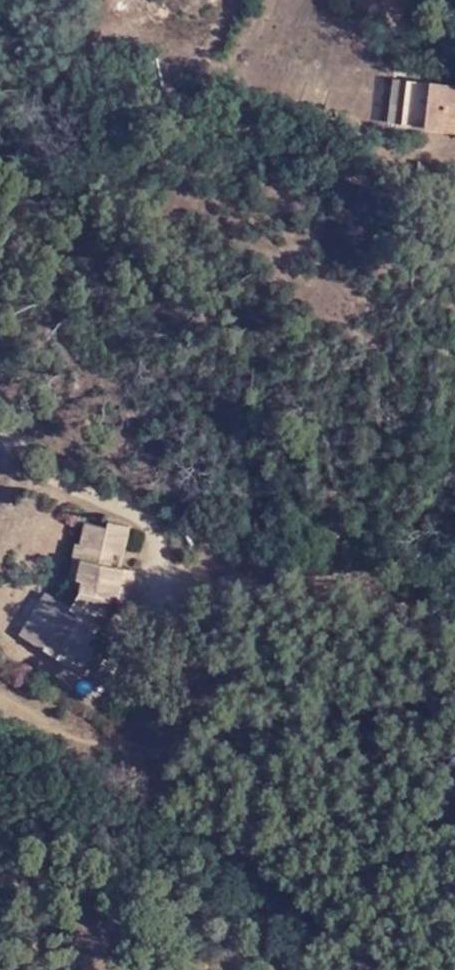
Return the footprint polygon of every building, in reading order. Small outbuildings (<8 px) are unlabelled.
[(439,86),(419,83),(417,118),(438,120),(439,86)] [(439,86),(438,120),(437,128),(454,130),(454,88),(439,86)] [(65,614),(39,655),(89,686),(102,661),(99,659),(109,643),(102,638),(107,626),(112,628),(124,612),(140,616),(145,591),(118,583),(123,569),(131,571),(137,543),(116,538),(113,545),(96,540),(91,563),(84,561),(77,599),(89,608),(79,623),(65,614)] [(29,649),(39,655),(65,614),(56,609),(29,649)]
